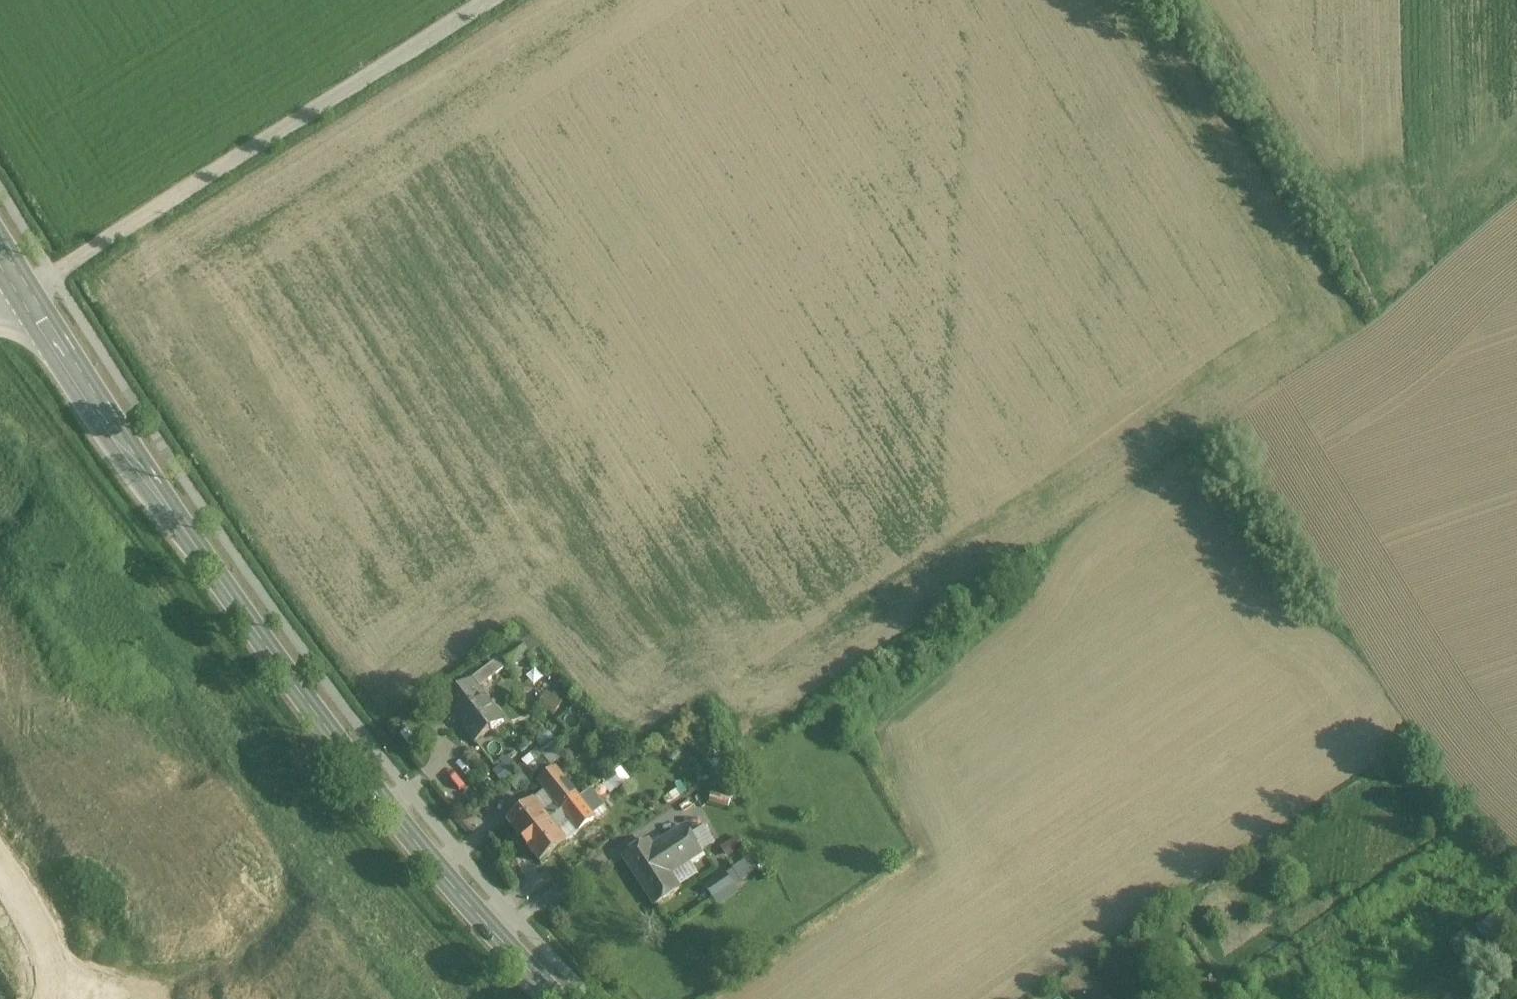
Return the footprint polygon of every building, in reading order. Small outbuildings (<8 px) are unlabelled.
[(472,680),(459,689),(444,701),(476,743),(504,722),(472,680)] [(554,714),(565,699),(549,688),(538,703),(554,714)] [(528,768),(509,783),(516,792),(535,778),(528,768)] [(556,770),(539,783),(546,792),(556,804),(557,804),(563,812),(579,799),(556,770)] [(534,801),(508,822),(524,842),(563,812),(557,804),(556,804),(546,792),(534,801)] [(595,820),(579,799),(563,812),(569,819),(579,832),(595,820)] [(563,812),(524,842),(541,863),(567,842),(556,829),(569,819),(563,812)] [(686,828),(653,850),(668,874),(702,852),(686,828)] [(738,834),(722,846),(731,858),(746,846),(738,834)] [(653,850),(647,841),(625,856),(657,905),(679,890),(668,874),(653,850)] [(727,875),(707,888),(713,897),(733,884),(727,875)]
